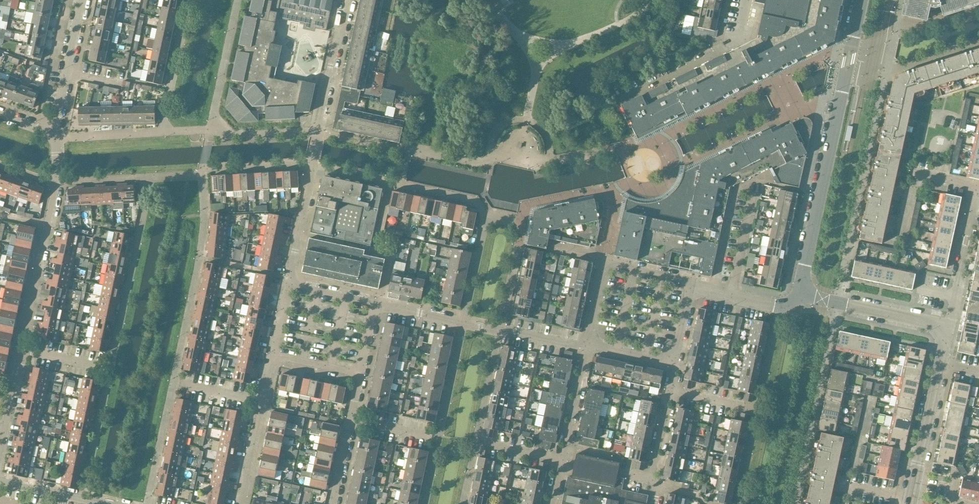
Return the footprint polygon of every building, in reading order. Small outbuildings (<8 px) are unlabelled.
[(116,0),(102,0),(101,8),(118,11),(120,1),(116,0)] [(176,0),(164,0),(162,8),(179,12),(181,1),(176,0)] [(239,45),(246,47),(245,54),(238,52),(232,81),(239,82),(237,90),(230,88),(226,108),(238,122),(258,121),(257,114),(265,114),(266,121),(295,119),(295,113),(309,113),(309,112),(315,85),(298,81),(297,84),(274,79),(281,47),(273,45),(276,32),(273,31),(276,18),(311,26),(310,27),(326,31),(333,0),(252,0),(250,12),(252,13),(251,18),(245,17),(239,45)] [(359,7),(378,11),(380,0),(360,0),(359,7)] [(508,0),(500,0),(505,8),(511,4),(508,0)] [(843,0),(765,0),(764,4),(757,39),(621,106),(636,136),(638,140),(834,43),(843,0)] [(706,0),(703,0),(701,9),(719,13),(720,8),(722,9),(724,4),(706,0)] [(978,4),(978,0),(906,0),(903,17),(924,21),(927,7),(935,9),(940,7),(942,16),(978,4)] [(52,7),(36,3),(30,2),(27,12),(34,14),(50,17),(52,7)] [(9,15),(10,9),(2,7),(0,16),(0,18),(8,19),(9,15)] [(359,7),(355,27),(373,31),(378,11),(359,7)] [(118,11),(101,8),(98,18),(116,22),(118,11)] [(179,12),(162,8),(160,19),(177,22),(179,12)] [(719,13),(701,9),(699,18),(720,23),(721,17),(718,17),(719,13)] [(50,17),(34,14),(32,24),(48,28),(50,17)] [(8,19),(0,18),(0,28),(6,30),(7,23),(8,19)] [(116,22),(98,18),(96,29),(113,33),(116,22)] [(720,23),(699,18),(697,28),(699,29),(698,34),(710,37),(712,31),(715,32),(716,27),(718,28),(720,23)] [(177,22),(160,19),(157,29),(175,33),(177,22)] [(48,28),(32,24),(29,35),(45,38),(48,28)] [(355,27),(350,47),(369,51),(373,31),(355,27)] [(113,33),(96,29),(94,39),(111,43),(113,33)] [(175,33),(157,29),(155,40),(172,44),(175,33)] [(45,38),(29,35),(27,45),(43,49),(45,38)] [(111,43),(94,39),(91,50),(109,54),(111,43)] [(172,44),(155,40),(153,50),(170,54),(172,44)] [(43,49),(27,45),(25,56),(41,60),(43,49)] [(350,47),(346,67),(365,70),(369,51),(350,47)] [(963,53),(964,54),(953,58),(960,80),(978,73),(978,49),(970,52),(970,51),(963,53)] [(109,54),(91,50),(89,61),(106,65),(109,54)] [(170,54),(153,50),(151,61),(168,65),(170,54)] [(935,64),(924,67),(931,89),(960,80),(953,58),(942,62),(941,60),(935,62),(935,64)] [(168,65),(151,61),(148,71),(166,75),(168,65)] [(47,70),(40,67),(36,66),(34,72),(33,74),(37,75),(38,73),(46,75),(47,70)] [(346,67),(342,87),(360,91),(365,70),(346,67)] [(931,89),(924,67),(912,71),(912,70),(906,72),(906,73),(894,77),(895,78),(914,95),(931,89)] [(166,75),(148,71),(146,82),(163,86),(166,75)] [(10,76),(8,82),(2,97),(13,101),(18,85),(20,80),(10,76)] [(907,126),(914,95),(895,78),(894,78),(893,82),(892,88),(891,91),(888,103),(886,102),(884,109),(887,110),(884,121),(907,126)] [(30,85),(29,89),(28,89),(23,104),(33,108),(40,89),(39,87),(32,84),(30,85)] [(28,89),(18,85),(13,101),(23,104),(28,89)] [(357,105),(360,91),(342,87),(333,129),(339,131),(343,112),(345,102),(357,105)] [(383,89),(381,101),(387,102),(393,104),(396,92),(383,89)] [(133,107),(122,108),(122,125),(133,125),(133,107)] [(144,107),(133,107),(133,125),(144,125),(144,107)] [(155,125),(155,111),(155,107),(144,107),(144,125),(155,125)] [(78,108),(79,126),(90,126),(90,108),(78,108)] [(100,108),(90,108),(90,126),(101,126),(100,108)] [(111,108),(100,108),(101,126),(111,125),(111,108)] [(122,108),(111,108),(111,125),(122,125),(122,108)] [(363,116),(343,112),(339,131),(359,135),(363,116)] [(383,121),(363,116),(359,135),(379,139),(383,121)] [(720,233),(730,188),(768,169),(775,183),(799,188),(812,127),(812,125),(812,124),(812,123),(811,122),(810,121),(810,120),(809,120),(808,119),(807,119),(805,118),(804,118),(801,119),(772,134),(770,130),(700,165),(683,173),(682,176),(682,178),(681,180),(680,183),(679,185),(677,187),(676,189),(674,191),(673,192),(670,195),(668,196),(665,198),(663,200),(660,201),(657,202),(654,203),(650,203),(647,204),(645,204),(642,204),(640,203),(638,203),(635,202),(633,202),(631,201),(629,200),(626,199),(624,213),(614,256),(637,261),(680,271),(711,277),(720,234),(720,233)] [(403,125),(383,121),(379,139),(399,144),(403,125)] [(884,121),(882,132),(880,132),(878,139),(881,139),(878,151),(900,155),(907,126),(884,121)] [(973,147),(971,157),(978,159),(978,149),(973,147)] [(878,151),(876,162),(873,162),(872,168),(874,169),(872,180),(894,184),(900,155),(878,151)] [(971,157),(968,167),(978,169),(978,159),(971,157)] [(968,167),(966,178),(978,180),(978,169),(968,167)] [(286,172),(276,173),(277,190),(285,189),(285,194),(290,194),(290,189),(287,189),(286,172)] [(298,172),(286,172),(287,189),(290,189),(299,188),(298,172)] [(276,173),(265,174),(266,190),(268,190),(277,190),(276,173)] [(3,175),(0,182),(0,191),(7,194),(14,176),(9,174),(8,176),(3,175)] [(254,174),(243,175),(244,191),(247,191),(255,191),(254,174)] [(265,174),(254,174),(255,191),(263,190),(264,196),(269,195),(268,190),(266,190),(265,174)] [(243,175),(233,176),(234,192),(242,192),(242,197),(247,197),(247,191),(244,191),(243,175)] [(19,178),(14,176),(7,194),(18,197),(23,182),(18,180),(19,178)] [(222,176),(211,177),(212,193),(220,193),(221,198),(226,198),(225,193),(223,193),(222,176)] [(233,176),(222,176),(223,193),(225,193),(234,192),(233,176)] [(377,217),(381,197),(384,198),(384,193),(383,190),(380,189),(380,188),(379,188),(378,187),(377,187),(376,187),(375,187),(374,187),(374,188),(370,187),(370,186),(369,185),(368,185),(367,184),(366,185),(365,185),(364,185),(364,186),(361,185),(360,184),(359,183),(358,182),(357,182),(356,182),(355,183),(354,183),(351,183),(350,182),(350,181),(349,181),(348,180),(347,180),(346,180),(345,181),(344,181),(341,181),(341,180),(340,179),(339,179),(338,178),(337,178),(336,178),(335,179),(331,179),(331,178),(330,177),(329,176),(328,176),(327,176),(326,176),(326,177),(325,177),(323,177),(322,179),(321,179),(321,180),(320,181),(320,182),(320,183),(320,184),(320,185),(321,186),(310,233),(370,246),(375,222),(376,222),(377,221),(377,220),(377,219),(377,218),(377,217)] [(872,180),(869,191),(867,191),(865,198),(868,198),(866,209),(888,214),(894,184),(872,180)] [(29,184),(23,182),(18,197),(28,201),(34,183),(29,181),(29,184)] [(39,185),(34,183),(28,201),(38,205),(44,189),(38,187),(39,185)] [(127,184),(122,185),(123,204),(134,203),(133,186),(127,187),(127,184)] [(117,187),(111,188),(112,204),(112,210),(124,209),(123,204),(122,185),(117,185),(117,187)] [(102,211),(102,205),(100,186),(95,186),(96,189),(90,189),(91,211),(102,211)] [(112,204),(111,188),(106,188),(106,186),(100,186),(102,205),(112,204)] [(74,190),(68,190),(68,197),(65,197),(62,213),(80,212),(79,187),(74,187),(74,190)] [(84,187),(79,187),(80,212),(91,211),(90,189),(84,189),(84,187)] [(957,197),(943,194),(941,204),(959,208),(963,190),(958,189),(957,197)] [(797,194),(780,191),(778,201),(798,205),(799,200),(796,199),(797,194)] [(400,210),(403,194),(392,192),(387,214),(398,216),(400,210)] [(414,196),(403,194),(400,210),(410,213),(414,196)] [(424,199),(414,196),(410,213),(421,215),(424,199)] [(435,201),(424,199),(421,215),(431,217),(435,201)] [(596,246),(604,208),(604,206),(604,205),(604,204),(603,204),(602,203),(602,202),(601,201),(600,201),(600,200),(599,200),(597,200),(595,200),(534,212),(527,246),(546,250),(548,239),(590,248),(590,244),(596,246)] [(445,203),(435,201),(431,217),(442,219),(445,203)] [(798,205),(778,201),(776,210),(793,214),(794,210),(797,210),(798,205)] [(456,205),(445,203),(442,219),(452,222),(456,205)] [(959,208),(941,204),(938,214),(957,218),(959,208)] [(467,208),(456,205),(452,222),(462,224),(463,224),(466,212),(467,208)] [(862,228),(861,232),(859,239),(881,244),(888,214),(866,209),(863,221),(861,220),(859,227),(862,228)] [(793,214),(776,210),(774,219),(794,224),(795,218),(792,218),(793,214)] [(473,230),(477,214),(466,212),(463,224),(462,224),(462,228),(461,234),(472,236),(473,230)] [(228,227),(229,215),(213,214),(212,220),(210,220),(209,225),(228,227)] [(290,219),(269,214),(266,225),(283,229),(284,223),(289,224),(290,219)] [(957,218),(938,214),(936,224),(954,228),(957,218)] [(793,229),(794,224),(774,219),(772,229),(789,232),(790,228),(793,229)] [(954,228),(936,224),(934,234),(952,238),(954,228)] [(35,228),(19,225),(17,236),(33,239),(35,228)] [(227,237),(228,227),(209,225),(209,230),(211,230),(210,236),(227,237)] [(283,229),(266,225),(264,236),(286,241),(287,236),(281,234),(283,229)] [(395,234),(395,231),(396,227),(390,225),(389,230),(387,229),(386,233),(395,234)] [(788,237),(789,232),(772,229),(771,232),(770,238),(790,242),(791,237),(788,237)] [(85,237),(63,232),(62,238),(57,237),(56,242),(77,246),(82,248),(85,237)] [(133,236),(115,232),(112,243),(128,247),(130,241),(132,242),(133,236)] [(952,238),(934,234),(932,244),(950,248),(952,238)] [(33,239),(17,236),(15,246),(31,250),(33,239)] [(226,248),(227,237),(210,236),(210,241),(207,241),(207,246),(226,248)] [(286,241),(264,236),(262,246),(278,250),(279,244),(285,245),(286,241)] [(790,242),(770,238),(768,247),(785,251),(786,247),(789,248),(790,242)] [(365,251),(309,239),(302,273),(335,280),(378,290),(385,260),(364,255),(365,251)] [(80,258),(82,248),(77,246),(56,242),(55,247),(60,248),(59,254),(80,258)] [(128,247),(112,243),(110,254),(128,258),(130,253),(127,252),(128,247)] [(950,248),(932,244),(930,254),(948,258),(950,248)] [(31,250),(15,246),(12,257),(29,260),(31,250)] [(225,259),(226,248),(207,246),(206,251),(209,251),(208,258),(225,259)] [(278,250),(262,246),(260,257),(281,262),(282,257),(277,256),(278,250)] [(785,251),(768,247),(766,257),(786,261),(787,256),(784,255),(785,251)] [(242,262),(244,252),(241,251),(241,250),(236,249),(235,253),(236,253),(235,260),(239,261),(242,262)] [(471,253),(453,249),(451,260),(468,264),(471,253)] [(541,262),(543,252),(525,249),(524,253),(521,253),(520,258),(541,262)] [(78,268),(80,258),(59,254),(57,259),(52,258),(51,263),(72,268),(75,269),(78,268)] [(128,258),(110,254),(108,264),(124,268),(125,262),(127,263),(128,258)] [(948,258),(930,254),(927,265),(946,269),(948,258)] [(29,260),(12,257),(10,268),(26,271),(29,260)] [(281,262),(260,257),(257,268),(273,272),(275,266),(280,267),(281,262)] [(786,261),(766,257),(764,266),(781,270),(782,266),(785,266),(786,261)] [(541,262),(520,258),(519,263),(522,264),(521,268),(539,272),(541,262)] [(593,263),(575,259),(573,269),(593,274),(594,268),(592,268),(593,263)] [(865,262),(855,259),(851,277),(861,280),(865,262)] [(468,264),(451,260),(448,271),(466,275),(468,264)] [(875,264),(865,262),(861,280),(871,282),(875,264)] [(70,278),(72,268),(51,263),(50,268),(55,269),(54,275),(70,278)] [(221,278),(223,267),(207,263),(206,269),(203,269),(202,274),(221,278)] [(124,268),(108,264),(105,275),(124,279),(125,274),(123,273),(124,268)] [(885,266),(875,264),(871,282),(881,284),(885,266)] [(781,270),(764,266),(762,276),(782,280),(783,275),(780,274),(781,270)] [(895,268),(885,266),(881,284),(891,286),(895,268)] [(26,271),(10,268),(8,278),(24,282),(26,271)] [(539,272),(521,268),(520,272),(517,271),(516,277),(537,281),(539,272)] [(905,270),(895,268),(891,286),(901,288),(905,270)] [(399,294),(403,277),(404,272),(393,269),(388,292),(399,294)] [(593,274),(573,269),(571,279),(589,282),(590,278),(592,279),(593,274)] [(916,272),(905,270),(901,288),(912,291),(916,272)] [(466,275),(448,271),(446,282),(464,285),(466,275)] [(218,288),(221,278),(202,274),(201,279),(203,279),(202,285),(218,288)] [(272,277),(256,274),(254,285),(275,289),(276,284),(271,283),(272,277)] [(70,278),(54,275),(53,281),(48,279),(46,285),(68,289),(70,278)] [(124,279),(105,275),(103,285),(119,289),(121,283),(123,284),(124,279)] [(782,280),(762,276),(759,285),(777,289),(778,285),(781,285),(782,280)] [(414,279),(403,277),(399,294),(410,296),(414,279)] [(537,281),(516,277),(515,282),(518,282),(517,287),(534,290),(537,281)] [(24,282),(8,278),(6,289),(22,292),(24,282)] [(425,281),(414,279),(410,296),(421,299),(425,281)] [(589,282),(571,279),(569,288),(589,292),(590,287),(588,287),(589,282)] [(973,281),(970,292),(978,294),(978,283),(973,281)] [(464,285),(446,282),(444,292),(462,296),(464,285)] [(68,289),(46,285),(45,290),(51,291),(49,296),(66,300),(68,289)] [(119,289),(103,285),(101,296),(119,300),(120,295),(118,294),(119,289)] [(202,285),(201,290),(199,290),(198,295),(216,299),(218,288),(202,285)] [(275,289),(254,285),(251,295),(268,299),(269,293),(274,294),(275,289)] [(534,290),(517,287),(516,291),(513,290),(512,295),(532,300),(534,290)] [(589,292),(569,288),(567,297),(585,301),(586,297),(588,298),(589,292)] [(22,292),(6,289),(3,299),(19,303),(22,292)] [(462,296),(444,292),(442,303),(459,307),(462,296)] [(970,292),(968,302),(978,304),(978,294),(970,292)] [(216,299),(198,295),(197,300),(199,301),(198,306),(214,310),(216,299)] [(268,299),(251,295),(249,306),(271,311),(272,306),(266,305),(268,299)] [(532,300),(512,295),(511,301),(514,301),(513,305),(530,309),(532,300)] [(66,300),(49,296),(48,302),(43,301),(42,306),(63,310),(66,300)] [(119,300),(101,296),(98,307),(115,310),(116,305),(118,305),(119,300)] [(585,301),(567,297),(565,307),(585,311),(586,306),(584,305),(585,301)] [(19,303),(3,299),(1,310),(17,314),(19,303)] [(968,302),(966,312),(978,315),(978,304),(968,302)] [(530,309),(513,305),(512,309),(509,309),(508,315),(528,319),(530,309)] [(554,314),(556,306),(550,305),(548,313),(553,314),(554,314)] [(63,310),(42,306),(41,311),(46,312),(45,317),(61,321),(63,310)] [(214,310),(198,306),(197,312),(194,311),(193,316),(212,320),(214,310)] [(271,311),(249,306),(247,317),(263,320),(264,314),(269,316),(271,311)] [(115,310),(98,307),(96,317),(115,321),(116,316),(113,316),(115,310)] [(585,311),(565,307),(563,316),(581,320),(581,316),(584,316),(585,311)] [(699,309),(697,317),(698,317),(698,321),(713,324),(716,312),(699,309)] [(1,310),(0,315),(0,321),(15,324),(17,314),(1,310)] [(966,312),(964,322),(978,325),(978,315),(966,312)] [(212,320),(193,316),(192,321),(194,322),(193,327),(209,331),(212,320)] [(581,320),(563,316),(561,326),(581,330),(582,325),(580,324),(581,320)] [(61,321),(45,317),(44,323),(38,322),(37,327),(59,331),(61,321)] [(115,321),(96,317),(94,328),(110,331),(111,326),(114,326),(115,321)] [(263,320),(247,317),(245,327),(266,332),(267,327),(262,326),(263,320)] [(769,324),(752,320),(750,332),(765,336),(766,332),(767,332),(769,324)] [(0,321),(0,332),(13,335),(15,324),(0,321)] [(697,325),(696,325),(694,332),(711,336),(713,324),(698,321),(697,325)] [(964,322),(962,332),(978,335),(978,325),(964,322)] [(404,327),(386,323),(384,334),(401,338),(401,340),(406,341),(407,337),(402,336),(404,327)] [(59,331),(37,327),(36,332),(42,333),(40,339),(56,342),(59,331)] [(209,331),(193,327),(192,333),(190,333),(189,338),(207,341),(209,331)] [(266,332),(245,327),(242,338),(258,341),(260,336),(265,337),(266,332)] [(110,331),(94,328),(92,339),(110,342),(111,337),(109,337),(110,331)] [(0,332),(0,343),(10,345),(13,335),(0,332)] [(711,336),(694,332),(692,340),(693,341),(692,344),(708,348),(711,336)] [(765,336),(750,332),(747,344),(764,348),(766,340),(765,339),(765,336)] [(850,334),(839,332),(835,350),(846,352),(850,334)] [(962,332),(960,342),(978,346),(978,340),(978,335),(962,332)] [(401,338),(384,334),(382,345),(399,348),(401,340),(401,338)] [(453,337),(435,334),(433,345),(450,349),(453,337)] [(860,336),(850,334),(846,352),(856,354),(860,336)] [(870,338),(860,336),(856,354),(866,356),(870,338)] [(207,341),(189,338),(187,342),(190,343),(189,349),(205,352),(207,341)] [(258,341),(242,338),(240,348),(261,353),(262,348),(257,347),(258,341)] [(506,338),(504,346),(511,347),(513,339),(506,338)] [(880,340),(870,338),(866,356),(876,359),(880,340)] [(110,342),(92,339),(89,349),(106,353),(107,347),(109,347),(110,342)] [(890,343),(880,340),(876,359),(886,361),(890,343)] [(978,346),(960,342),(956,360),(960,361),(962,353),(975,356),(978,346)] [(0,343),(0,354),(8,356),(10,345),(0,343)] [(692,348),(691,348),(689,356),(706,360),(708,348),(692,344),(692,348)] [(764,348),(747,344),(745,356),(760,359),(761,355),(762,355),(764,348)] [(399,348),(382,345),(379,355),(397,359),(396,361),(401,362),(402,358),(397,357),(399,348)] [(450,349),(433,345),(430,355),(448,359),(450,349)] [(504,346),(503,350),(502,350),(500,358),(517,361),(520,349),(511,347),(504,346)] [(926,350),(908,346),(905,357),(924,361),(926,350)] [(261,353),(240,348),(238,359),(254,363),(255,357),(260,358),(261,353)] [(205,352),(189,349),(187,354),(185,354),(184,359),(202,363),(205,352)] [(565,351),(563,359),(571,360),(573,353),(565,351)] [(0,354),(0,365),(6,366),(8,356),(0,354)] [(397,359),(379,355),(377,366),(395,370),(396,361),(397,359)] [(448,359),(430,355),(428,366),(446,370),(448,359)] [(602,377),(606,360),(602,359),(603,356),(597,355),(596,357),(595,363),(593,375),(602,377)] [(706,360),(689,356),(687,364),(688,364),(687,368),(703,371),(706,360)] [(760,359),(745,356),(742,367),(759,371),(761,363),(760,363),(760,359)] [(571,360),(563,359),(556,357),(554,369),(571,373),(572,365),(571,365),(572,361),(571,360)] [(924,361),(905,357),(903,367),(921,371),(924,361)] [(517,361),(500,358),(499,366),(500,366),(499,370),(515,373),(517,361)] [(610,361),(606,360),(602,377),(612,379),(616,359),(611,358),(610,361)] [(206,363),(202,363),(184,359),(183,364),(185,364),(184,370),(204,374),(206,363)] [(254,363),(238,359),(235,370),(257,374),(258,369),(253,368),(254,363)] [(621,360),(616,359),(612,379),(621,381),(625,364),(621,363),(621,360)] [(629,365),(625,364),(621,381),(631,383),(635,363),(630,362),(629,365)] [(640,364),(635,363),(631,383),(640,385),(644,368),(640,367),(640,364)] [(395,370),(377,366),(375,376),(392,380),(392,382),(397,383),(398,379),(393,378),(395,370)] [(446,370),(428,366),(426,376),(443,380),(446,370)] [(648,369),(644,368),(640,385),(649,387),(654,367),(648,366),(648,369)] [(665,378),(666,373),(663,372),(658,371),(659,368),(654,367),(649,387),(659,389),(660,384),(663,385),(665,378)] [(759,371),(742,367),(740,379),(755,382),(756,379),(757,379),(759,371)] [(921,371),(903,367),(901,377),(919,381),(921,371)] [(50,371),(34,368),(33,374),(28,373),(27,378),(48,382),(50,371)] [(703,371),(687,368),(687,372),(685,372),(684,380),(685,380),(683,388),(690,389),(692,381),(701,383),(703,371)] [(571,373),(554,369),(551,381),(567,384),(568,381),(569,381),(571,373)] [(831,369),(829,380),(847,384),(849,373),(831,369)] [(257,374),(235,370),(233,381),(249,384),(251,378),(256,379),(257,374)] [(499,370),(498,373),(497,373),(495,381),(512,385),(515,373),(499,370)] [(293,377),(282,374),(278,391),(289,393),(293,377)] [(956,374),(952,392),(970,396),(972,386),(958,383),(960,375),(956,374)] [(392,380),(375,376),(372,387),(390,391),(392,382),(392,380)] [(443,380),(426,376),(424,387),(441,391),(443,380)] [(303,379),(293,377),(289,393),(300,395),(303,379)] [(919,381),(901,377),(899,387),(917,391),(919,381)] [(48,382),(27,378),(25,383),(31,384),(30,389),(46,393),(48,382)] [(99,382),(83,378),(81,389),(99,393),(100,388),(98,388),(99,382)] [(314,381),(303,379),(300,395),(310,398),(314,381)] [(755,382),(740,379),(737,391),(746,393),(744,401),(751,403),(753,395),(754,395),(756,387),(755,386),(755,382)] [(847,384),(829,380),(827,390),(845,394),(847,384)] [(324,384),(314,381),(310,398),(321,400),(324,384)] [(512,385),(495,381),(493,389),(495,389),(494,393),(510,396),(512,385)] [(567,384),(551,381),(549,393),(566,396),(567,388),(566,388),(567,384)] [(872,383),(862,381),(861,387),(871,389),(872,383)] [(875,383),(873,392),(883,394),(885,386),(875,383)] [(335,386),(324,384),(321,400),(331,402),(335,386)] [(346,388),(335,386),(331,402),(342,404),(346,388)] [(390,391),(372,387),(370,398),(388,401),(387,403),(392,405),(393,400),(388,399),(390,391)] [(441,391),(424,387),(421,398),(439,401),(441,391)] [(871,389),(861,387),(859,394),(869,396),(871,389)] [(917,391),(899,387),(897,397),(915,401),(917,391)] [(46,393),(30,389),(28,395),(23,394),(22,399),(43,404),(46,393)] [(99,393),(81,389),(78,400),(95,403),(96,398),(98,398),(99,393)] [(589,389),(588,393),(587,393),(585,401),(602,404),(605,392),(589,389)] [(845,394),(827,390),(825,400),(843,404),(845,394)] [(970,396),(952,392),(950,402),(968,406),(970,396)] [(494,393),(493,397),(492,397),(490,405),(507,408),(510,396),(494,393)] [(566,396),(549,393),(546,404),(562,408),(563,404),(564,404),(566,396)] [(915,401),(897,397),(895,407),(913,411),(915,401)] [(388,401),(370,398),(368,409),(385,412),(387,403),(388,401)] [(439,401),(421,398),(419,408),(437,412),(439,401)] [(43,404),(22,399),(21,404),(26,405),(25,411),(41,414),(43,404)] [(178,399),(176,405),(174,405),(173,410),(192,414),(194,403),(178,399)] [(95,403),(78,400),(76,410),(95,414),(96,409),(94,409),(95,403)] [(657,404),(641,400),(639,412),(656,416),(657,408),(656,408),(657,404)] [(694,412),(686,410),(688,402),(681,400),(678,412),(677,412),(675,420),(692,424),(694,412)] [(825,400),(822,410),(841,414),(843,404),(825,400)] [(602,404),(585,401),(583,409),(585,409),(584,413),(599,416),(602,404)] [(968,406),(950,402),(947,412),(966,416),(968,406)] [(562,408),(546,404),(544,416),(561,420),(562,412),(561,412),(562,408)] [(507,408),(490,405),(488,412),(490,413),(489,417),(505,420),(507,408)] [(214,406),(212,415),(222,416),(223,407),(214,406)] [(913,411),(895,407),(892,417),(911,421),(913,411)] [(437,412),(419,408),(417,419),(434,423),(437,412)] [(95,414),(76,410),(74,421),(90,424),(91,419),(94,419),(95,414)] [(192,414),(173,410),(172,415),(174,415),(173,421),(189,424),(192,414)] [(243,413),(227,410),(224,421),(246,425),(247,420),(242,419),(243,413)] [(822,410),(820,420),(839,424),(841,414),(822,410)] [(41,414),(25,411),(24,416),(19,415),(17,420),(39,425),(41,414)] [(272,412),(270,423),(286,426),(286,424),(288,415),(272,412)] [(656,416),(639,412),(636,424),(652,427),(653,424),(654,424),(656,416)] [(966,416),(947,412),(945,422),(963,426),(966,416)] [(584,413),(583,417),(582,416),(580,424),(597,428),(599,416),(584,413)] [(740,421),(731,420),(728,432),(744,435),(745,431),(746,431),(748,423),(747,423),(748,415),(741,413),(740,421)] [(561,420),(544,416),(541,428),(557,431),(558,427),(559,428),(561,420)] [(505,420),(489,417),(488,420),(487,420),(485,428),(486,429),(485,437),(492,438),(493,430),(502,432),(505,420)] [(911,421),(892,417),(890,427),(909,431),(911,421)] [(39,425),(17,420),(16,425),(22,426),(20,432),(37,435),(39,425)] [(692,424),(675,420),(673,428),(675,428),(674,432),(689,435),(692,424)] [(820,420),(818,430),(836,434),(839,424),(820,420)] [(90,424),(74,421),(72,432),(90,436),(91,431),(89,430),(90,424)] [(193,425),(189,424),(173,421),(172,426),(170,426),(168,431),(187,435),(191,436),(193,425)] [(246,425),(224,421),(222,431),(238,435),(240,429),(245,430),(246,425)] [(963,426),(945,422),(943,432),(961,436),(963,426)] [(270,423),(267,433),(284,437),(285,428),(291,430),(292,425),(286,424),(286,426),(270,423)] [(339,426),(323,423),(321,431),(316,430),(315,435),(320,436),(321,434),(337,437),(339,426)] [(597,428),(580,424),(578,432),(580,432),(579,437),(580,437),(578,445),(598,449),(599,441),(594,440),(597,428)] [(652,427),(636,424),(634,436),(650,439),(652,431),(651,431),(652,427)] [(909,431),(890,427),(888,437),(906,441),(909,431)] [(557,431),(541,428),(539,440),(536,439),(534,447),(550,450),(551,443),(555,444),(557,435),(556,435),(557,431)] [(187,435),(168,431),(167,436),(170,436),(169,442),(185,445),(187,435)] [(238,435),(222,431),(220,442),(241,446),(242,441),(237,440),(238,435)] [(37,435),(20,432),(19,438),(14,436),(13,441),(34,446),(37,435)] [(90,436),(72,432),(69,443),(86,446),(87,440),(89,441),(90,436)] [(674,432),(673,436),(672,436),(670,444),(687,447),(689,435),(674,432)] [(744,435),(728,432),(726,443),(743,447),(744,439),(743,439),(744,435)] [(961,436),(943,432),(941,442),(959,446),(961,436)] [(267,433),(265,444),(281,447),(282,445),(284,437),(267,433)] [(821,433),(819,445),(816,445),(815,452),(817,452),(815,463),(837,468),(843,438),(821,433)] [(321,434),(320,436),(319,444),(335,448),(337,437),(321,434)] [(650,439),(634,436),(631,447),(647,451),(648,447),(649,447),(650,439)] [(888,437),(886,447),(900,450),(900,451),(904,452),(906,441),(888,437)] [(379,441),(362,438),(359,449),(377,453),(376,455),(381,456),(382,452),(377,450),(379,441)] [(34,446),(13,441),(12,446),(17,448),(16,453),(32,457),(34,446)] [(169,442),(167,447),(165,447),(164,452),(182,456),(185,445),(169,442)] [(241,446),(220,442),(218,452),(234,456),(235,450),(240,451),(241,446)] [(959,446),(941,442),(939,452),(957,456),(959,446)] [(86,446),(69,443),(67,453),(86,457),(87,452),(84,452),(86,446)] [(743,447),(726,443),(723,455),(739,458),(740,455),(741,455),(743,447)] [(279,458),(281,450),(286,451),(287,446),(282,445),(281,447),(265,444),(263,454),(279,458)] [(335,448),(319,444),(317,452),(312,451),(311,456),(316,457),(316,455),(333,458),(335,448)] [(687,447),(670,444),(668,451),(669,452),(669,456),(684,459),(687,447)] [(900,450),(886,447),(882,446),(880,456),(898,460),(900,451),(900,450)] [(647,451),(631,447),(628,459),(637,461),(635,469),(642,471),(644,463),(645,463),(647,455),(646,455),(647,451)] [(428,452),(410,448),(408,459),(426,463),(428,452)] [(377,453),(359,449),(357,459),(375,463),(376,455),(377,453)] [(496,461),(487,459),(489,451),(482,450),(480,458),(479,458),(477,466),(478,466),(477,470),(493,473),(496,461)] [(182,456),(164,452),(163,457),(165,458),(164,463),(180,467),(182,456)] [(234,456),(218,452),(215,463),(237,468),(238,462),(233,461),(234,456)] [(957,456),(939,452),(937,463),(955,467),(957,456)] [(32,457),(16,453),(15,459),(9,458),(8,463),(30,467),(32,457)] [(86,457),(67,453),(65,464),(81,467),(82,462),(85,462),(86,457)] [(279,458),(263,454),(261,465),(277,468),(277,466),(279,458)] [(567,477),(562,503),(646,503),(648,496),(625,491),(621,490),(624,479),(616,478),(619,463),(576,454),(571,478),(567,477)] [(316,455),(316,457),(314,465),(330,469),(333,458),(316,455)] [(739,458),(723,455),(721,467),(738,470),(739,463),(738,462),(739,458)] [(669,456),(668,459),(667,459),(665,467),(682,471),(684,459),(669,456)] [(898,460),(880,456),(878,466),(896,470),(898,460)] [(375,463),(357,459),(355,470),(372,474),(372,476),(377,477),(378,473),(373,471),(375,463)] [(426,463),(408,459),(406,470),(423,474),(426,463)] [(538,470),(529,468),(527,481),(543,484),(543,480),(544,480),(546,472),(545,472),(547,464),(540,462),(538,470)] [(30,467),(8,463),(7,468),(12,469),(11,475),(27,478),(30,467)] [(164,463),(163,469),(160,468),(159,473),(178,477),(180,467),(164,463)] [(237,468),(215,463),(213,474),(229,477),(230,472),(236,473),(237,468)] [(837,468),(815,463),(812,474),(810,474),(808,481),(811,481),(808,493),(831,497),(837,468)] [(81,467),(65,464),(63,474),(81,478),(82,473),(80,473),(81,467)] [(261,465),(258,476),(274,479),(276,471),(282,472),(283,467),(277,466),(277,468),(261,465)] [(330,469),(314,465),(312,473),(307,472),(306,477),(311,478),(312,476),(328,479),(330,469)] [(896,470),(878,466),(875,477),(889,480),(888,488),(892,488),(896,470)] [(682,471),(665,467),(663,475),(664,475),(664,479),(679,483),(682,471)] [(738,470),(721,467),(718,478),(734,482),(735,478),(736,478),(738,470)] [(372,474),(355,470),(352,481),(370,484),(372,476),(372,474)] [(423,474),(406,470),(404,480),(421,484),(423,474)] [(477,470),(477,474),(475,474),(474,481),(491,485),(493,473),(477,470)] [(178,477),(159,473),(158,478),(161,479),(159,484),(176,488),(178,477)] [(81,478),(63,474),(60,485),(76,489),(78,483),(80,483),(81,478)] [(229,477),(213,474),(211,484),(232,489),(233,484),(228,483),(229,477)] [(328,479),(312,476),(311,478),(309,487),(326,490),(328,479)] [(734,482),(718,478),(716,490),(733,494),(734,486),(733,486),(734,482)] [(932,478),(930,490),(950,492),(952,480),(932,478)] [(973,481),(962,478),(958,497),(969,499),(973,481)] [(421,484),(404,480),(401,491),(419,495),(421,484)] [(370,484),(352,481),(350,491),(368,495),(367,497),(372,498),(373,494),(368,493),(370,484)] [(491,485),(474,481),(472,489),(473,490),(472,493),(488,497),(491,485)] [(543,484),(527,481),(524,492),(541,496),(543,488),(542,488),(543,484)] [(973,481),(969,499),(978,501),(978,482),(973,481)] [(159,484),(158,490),(156,489),(155,495),(173,499),(176,488),(159,484)] [(232,489),(211,484),(209,495),(225,498),(226,493),(231,494),(232,489)] [(716,490),(713,502),(721,503),(729,503),(730,501),(731,502),(733,494),(716,490)] [(350,491),(348,502),(358,503),(366,503),(367,497),(368,495),(350,491)] [(401,491),(399,502),(410,503),(417,503),(419,495),(401,491)] [(524,492),(522,503),(538,503),(539,503),(541,496),(524,492)] [(472,497),(470,497),(469,503),(487,503),(488,497),(472,493),(472,497)] [(806,503),(803,503),(829,503),(831,497),(808,493),(806,503)] [(668,494),(667,502),(668,502),(667,503),(684,503),(685,498),(668,494)] [(209,495),(207,503),(224,503),(225,498),(209,495)] [(276,503),(278,498),(267,496),(266,502),(265,503),(276,503)]
